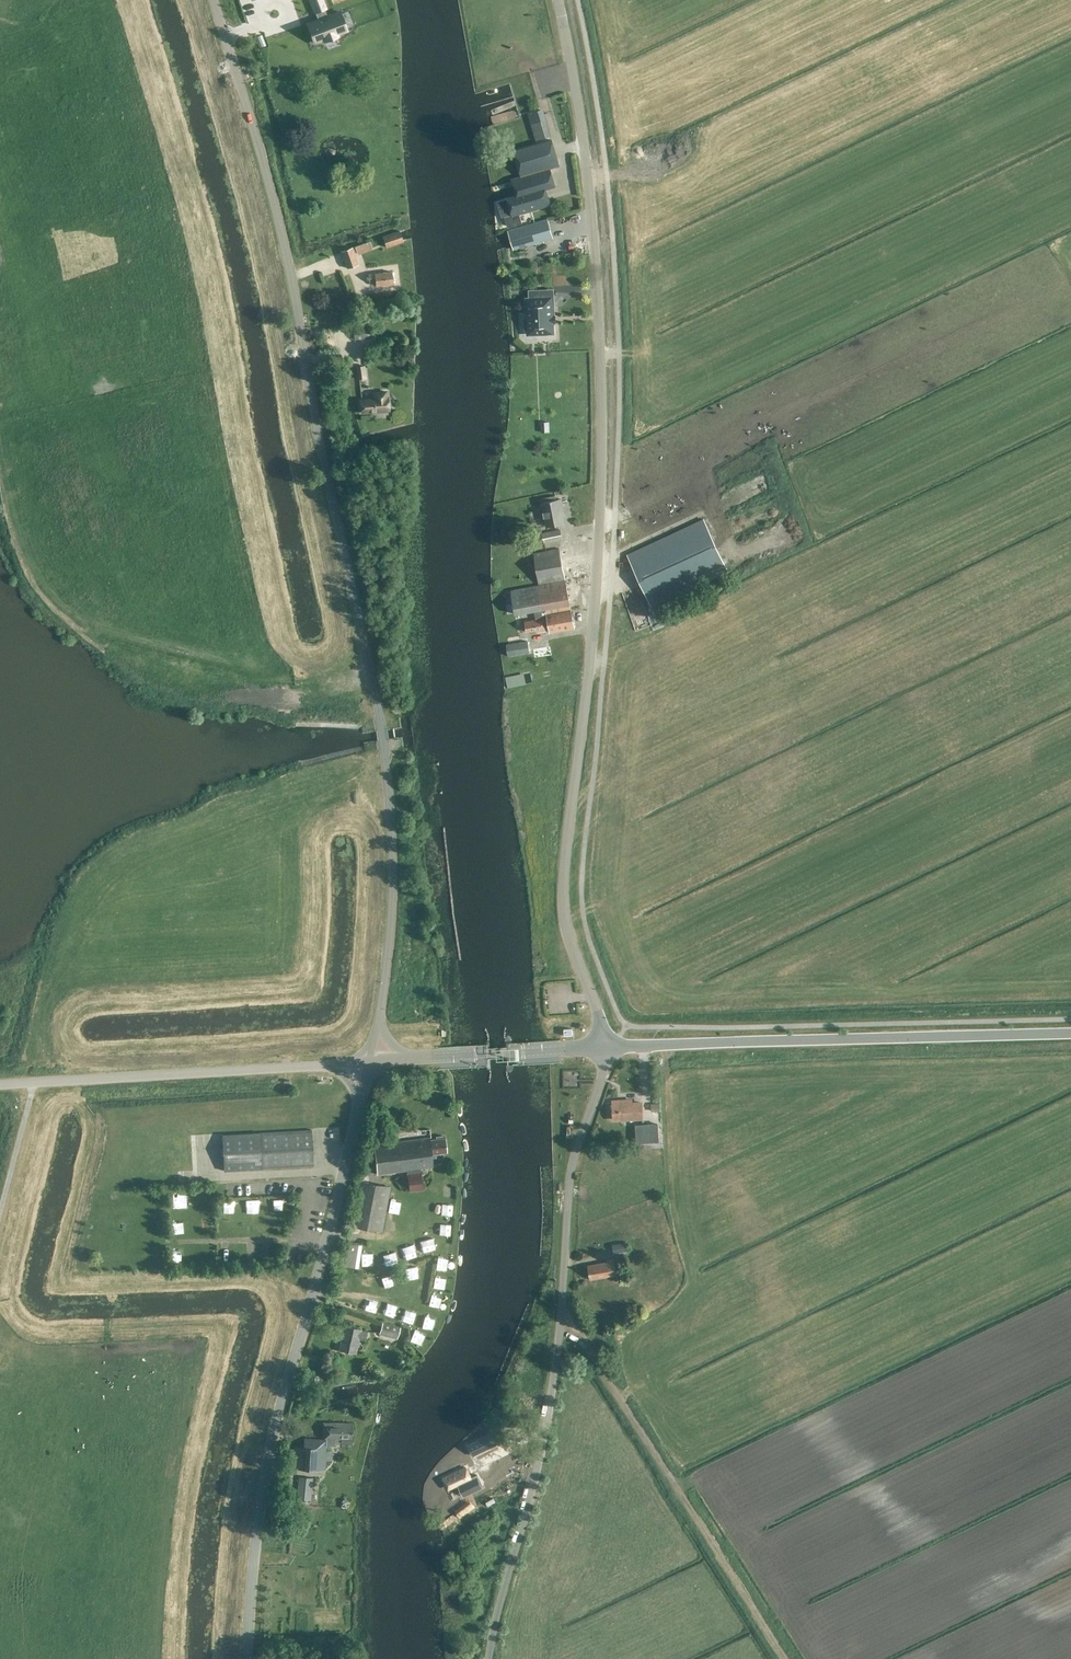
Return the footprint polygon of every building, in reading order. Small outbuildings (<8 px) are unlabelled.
[(325,9),(322,0),(310,0),(315,12),(317,12),(320,19),(307,24),(314,42),(324,39),(324,41),(337,36),(336,34),(346,30),(340,12),(326,17),(323,9),(325,9)] [(549,136),(544,119),(531,123),(536,140),(549,136)] [(521,176),(511,179),(516,196),(507,199),(500,201),(503,210),(509,208),(511,214),(504,217),(507,227),(522,223),(519,214),(550,205),(545,188),(555,185),(550,168),(559,165),(552,140),(513,151),(521,176)] [(547,219),(507,231),(513,249),(552,238),(547,219)] [(399,230),(382,235),(386,247),(403,242),(399,230)] [(355,246),(357,251),(357,252),(371,246),(369,241),(355,246)] [(358,265),(354,252),(357,251),(355,246),(352,247),(341,251),(347,269),(358,265)] [(524,251),(511,252),(512,264),(526,263),(524,251)] [(392,271),(368,274),(369,281),(375,280),(375,285),(393,283),(392,271)] [(553,333),(551,297),(526,299),(527,318),(523,318),(524,330),(538,330),(538,334),(553,333)] [(354,340),(371,337),(370,326),(353,328),(354,340)] [(366,378),(365,365),(356,366),(358,379),(366,378)] [(374,398),(360,400),(361,412),(388,409),(386,391),(373,393),(374,398)] [(561,499),(542,502),(546,526),(564,523),(561,509),(563,508),(561,499)] [(633,552),(637,561),(631,564),(636,575),(642,572),(657,603),(727,570),(704,519),(633,552)] [(543,543),(562,539),(560,528),(541,532),(543,543)] [(537,575),(539,584),(565,579),(559,548),(533,553),(537,575)] [(550,632),(574,628),(565,579),(539,584),(511,589),(515,614),(538,610),(540,618),(524,621),(526,632),(537,630),(537,631),(549,629),(550,632)] [(351,640),(345,642),(349,657),(355,656),(351,640)] [(508,656),(530,652),(528,641),(506,644),(508,656)] [(556,1005),(553,991),(567,989),(566,979),(544,982),(548,1006),(556,1005)] [(513,1067),(512,1062),(511,1040),(511,1039),(510,1037),(509,1036),(507,1035),(506,1036),(505,1037),(504,1038),(504,1040),(505,1067),(506,1069),(507,1070),(508,1071),(509,1072),(510,1071),(511,1070),(512,1069),(513,1067)] [(632,1100),(612,1101),(613,1119),(643,1118),(642,1102),(632,1103),(632,1100)] [(652,1122),(636,1124),(637,1142),(654,1141),(652,1122)] [(311,1130),(259,1133),(222,1135),(224,1161),(261,1159),(261,1168),(313,1165),(311,1130)] [(406,1170),(420,1168),(433,1166),(432,1158),(436,1157),(435,1153),(446,1151),(444,1137),(442,1137),(442,1135),(435,1136),(436,1138),(429,1139),(429,1137),(373,1144),(377,1174),(406,1170)] [(390,1187),(363,1182),(364,1175),(365,1169),(361,1168),(360,1174),(359,1174),(358,1181),(359,1181),(350,1225),(381,1231),(390,1187)] [(420,1168),(406,1170),(407,1179),(409,1191),(423,1189),(422,1177),(420,1168)] [(170,1197),(184,1196),(183,1183),(168,1184),(170,1197)] [(281,1210),(281,1195),(269,1196),(270,1210),(281,1210)] [(232,1205),(232,1196),(220,1197),(221,1205),(232,1205)] [(431,1243),(419,1246),(421,1254),(434,1250),(431,1243)] [(622,1244),(612,1246),(613,1254),(624,1252),(622,1244)] [(347,1245),(344,1265),(353,1266),(357,1246),(347,1245)] [(233,1249),(220,1248),(220,1261),(233,1261),(233,1249)] [(197,1260),(210,1261),(211,1254),(198,1253),(197,1260)] [(432,1270),(439,1272),(442,1258),(435,1256),(432,1270)] [(607,1262),(587,1265),(590,1279),(616,1274),(614,1259),(606,1260),(607,1262)] [(382,1274),(382,1287),(393,1287),(392,1274),(382,1274)] [(442,1289),(444,1277),(432,1275),(431,1288),(442,1289)] [(373,1310),(375,1299),(366,1298),(364,1309),(373,1310)] [(402,1312),(400,1319),(412,1324),(415,1318),(402,1312)] [(419,1329),(430,1331),(433,1318),(421,1316),(419,1329)] [(382,1322),(379,1333),(397,1338),(400,1327),(382,1322)] [(345,1326),(340,1349),(355,1352),(358,1338),(365,1340),(367,1331),(360,1330),(360,1329),(345,1326)] [(408,1343),(414,1345),(418,1331),(412,1330),(408,1343)] [(332,1440),(341,1440),(341,1443),(351,1443),(351,1437),(352,1437),(352,1423),(323,1422),(323,1438),(304,1438),(303,1446),(294,1446),(293,1468),(326,1468),(326,1444),(332,1444),(332,1440)] [(500,1441),(494,1431),(466,1445),(472,1455),(500,1441)] [(457,1486),(464,1482),(466,1488),(478,1482),(475,1475),(470,1477),(466,1467),(443,1478),(448,1488),(456,1484),(457,1486)] [(296,1499),(310,1500),(313,1478),(298,1476),(296,1499)] [(281,1492),(280,1501),(288,1501),(289,1493),(282,1493),(281,1492)] [(453,1510),(456,1514),(468,1505),(465,1501),(453,1510)]
